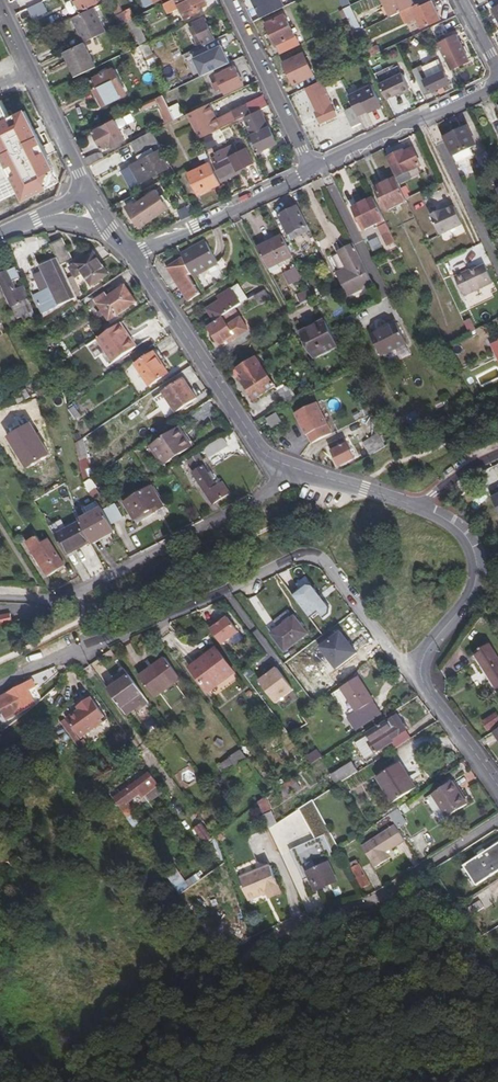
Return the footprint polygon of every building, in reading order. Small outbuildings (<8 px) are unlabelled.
[(68,1),(67,5),(71,14),(101,0),(70,0),(68,1)] [(185,18),(199,11),(198,9),(207,3),(206,0),(176,0),(185,18)] [(263,17),(286,6),(283,0),(278,2),(277,0),(255,0),(263,17)] [(391,15),(405,8),(414,4),(412,0),(383,0),(391,15)] [(405,8),(411,19),(419,16),(424,27),(441,18),(432,0),(431,0),(417,7),(415,4),(414,4),(405,8)] [(41,3),(27,10),(31,19),(45,13),(41,3)] [(348,6),(343,9),(355,33),(360,30),(348,6)] [(105,32),(93,8),(71,19),(83,43),(87,41),(93,38),(105,32)] [(124,12),(128,21),(135,17),(131,8),(124,12)] [(444,20),(456,15),(455,13),(452,8),(442,14),(444,20)] [(286,15),(266,24),(277,44),(295,35),(286,15)] [(128,21),(140,46),(147,42),(135,17),(128,21)] [(205,17),(194,22),(195,25),(190,27),(197,41),(203,39),(204,43),(215,37),(205,17)] [(382,22),(366,29),(371,39),(386,31),(382,22)] [(438,23),(430,27),(436,39),(443,35),(438,23)] [(458,33),(438,42),(447,61),(449,60),(453,68),(470,60),(458,33)] [(83,43),(64,52),(76,77),(99,66),(87,41),(83,43)] [(153,55),(147,42),(140,46),(146,58),(153,55)] [(224,56),(228,64),(241,58),(237,50),(224,56)] [(304,54),(285,63),(295,83),(314,75),(304,54)] [(437,58),(412,70),(423,94),(438,87),(443,85),(450,82),(437,58)] [(234,66),(217,74),(220,80),(214,82),(217,89),(223,86),(226,92),(243,84),(234,66)] [(102,106),(124,95),(113,70),(107,72),(106,69),(100,71),(102,75),(89,80),(102,106)] [(402,73),(379,84),(386,99),(409,88),(402,73)] [(322,80),(307,87),(319,111),(317,112),(321,122),(337,115),(323,87),(325,86),(322,80)] [(366,108),(380,102),(371,84),(370,85),(348,95),(353,106),(357,114),(367,110),(366,108)] [(170,109),(164,96),(158,98),(164,112),(170,109)] [(366,108),(367,110),(368,111),(381,105),(380,102),(366,108)] [(189,114),(201,138),(221,128),(210,103),(189,114)] [(357,114),(353,106),(345,110),(353,126),(361,122),(357,114)] [(229,114),(233,122),(238,119),(241,118),(244,116),(240,108),(229,114)] [(269,127),(260,108),(258,110),(266,127),(269,127)] [(176,120),(170,109),(164,112),(162,113),(168,124),(176,120)] [(244,116),(241,118),(257,151),(276,142),(269,127),(266,127),(258,110),(244,116)] [(111,145),(112,148),(124,142),(119,131),(126,128),(126,124),(124,120),(121,119),(93,132),(102,149),(111,145)] [(472,153),(478,150),(467,126),(444,137),(455,161),(472,153)] [(154,132),(131,143),(136,153),(159,143),(154,132)] [(246,149),(222,161),(225,167),(218,170),(221,178),(237,171),(238,173),(246,169),(245,166),(253,163),(246,149)] [(403,151),(388,158),(397,176),(420,165),(412,149),(404,153),(403,151)] [(153,151),(146,154),(148,159),(141,163),(131,168),(139,185),(169,170),(161,153),(155,156),(153,151)] [(490,163),(485,151),(476,155),(482,167),(490,163)] [(85,158),(88,165),(104,157),(102,153),(96,153),(85,158)] [(472,153),(455,161),(458,168),(475,159),(472,153)] [(148,159),(146,154),(138,158),(141,163),(148,159)] [(220,184),(210,162),(189,173),(199,194),(220,184)] [(322,177),(313,182),(316,191),(326,186),(322,177)] [(406,201),(395,178),(376,187),(387,210),(406,201)] [(127,207),(141,227),(159,215),(147,197),(137,204),(135,201),(127,207)] [(384,220),(374,198),(353,208),(363,229),(384,220)] [(307,225),(297,206),(279,215),(289,234),(307,225)] [(182,219),(192,215),(189,208),(179,213),(182,219)] [(441,236),(464,226),(455,208),(442,213),(441,212),(432,216),(441,236)] [(393,238),(389,230),(383,234),(386,242),(393,238)] [(293,255),(282,234),(258,247),(268,267),(293,255)] [(60,239),(48,244),(58,264),(70,259),(60,239)] [(192,274),(194,276),(217,263),(205,242),(194,247),(195,249),(184,255),(184,257),(192,274)] [(371,279),(354,245),(340,252),(348,269),(337,274),(348,295),(368,286),(366,281),(371,279)] [(93,251),(71,266),(77,276),(83,272),(90,284),(108,272),(93,251)] [(311,251),(299,256),(304,267),(316,261),(311,251)] [(192,274),(184,257),(167,268),(177,283),(180,282),(191,300),(201,294),(189,276),(192,274)] [(48,260),(38,265),(56,304),(67,298),(48,260)] [(485,265),(456,278),(464,296),(493,281),(485,265)] [(15,267),(0,273),(0,285),(13,316),(22,313),(18,303),(19,303),(10,281),(19,278),(15,267)] [(284,272),(290,285),(302,280),(296,267),(284,272)] [(236,292),(244,303),(251,299),(247,293),(241,283),(234,288),(220,296),(223,300),(236,292)] [(107,318),(134,301),(123,284),(106,294),(103,290),(93,296),(107,318)] [(257,295),(255,296),(260,303),(269,297),(265,290),(257,295)] [(236,292),(223,300),(209,308),(217,320),(222,317),(234,310),(244,303),(236,292)] [(234,310),(222,317),(224,320),(210,328),(221,345),(247,329),(240,316),(238,317),(234,310)] [(324,318),(305,329),(313,345),(309,347),(314,355),(337,343),(324,318)] [(471,318),(464,321),(469,332),(476,329),(471,318)] [(123,319),(96,337),(112,361),(135,346),(129,337),(133,334),(123,319)] [(396,323),(370,336),(380,356),(406,344),(396,323)] [(313,345),(305,329),(301,331),(309,347),(313,345)] [(155,350),(135,363),(149,384),(168,372),(155,350)] [(243,382),(255,400),(276,386),(262,366),(253,372),(255,375),(243,382)] [(183,378),(162,392),(174,410),(195,397),(183,378)] [(286,386),(278,392),(285,403),(294,398),(286,386)] [(23,388),(10,395),(14,402),(26,395),(23,388)] [(10,401),(8,396),(0,399),(0,405),(10,401)] [(308,433),(312,441),(331,432),(317,401),(296,411),(306,433),(308,433)] [(76,405),(68,409),(74,421),(81,417),(76,405)] [(0,413),(0,418),(6,431),(23,422),(19,414),(17,414),(13,407),(0,413)] [(275,414),(266,419),(271,427),(280,422),(275,414)] [(179,437),(184,435),(179,427),(174,430),(179,437)] [(179,437),(174,430),(160,439),(164,447),(167,445),(173,456),(191,445),(184,435),(179,437)] [(48,454),(53,453),(45,431),(34,434),(37,442),(43,440),(48,454)] [(369,454),(385,445),(379,434),(362,442),(369,454)] [(81,436),(73,441),(78,460),(86,455),(81,436)] [(220,436),(202,447),(207,456),(225,445),(220,436)] [(344,438),(329,445),(339,465),(353,458),(344,438)] [(200,455),(188,460),(191,470),(204,465),(200,455)] [(87,460),(79,461),(82,478),(90,476),(87,460)] [(201,466),(191,473),(209,504),(228,493),(220,481),(212,486),(209,481),(205,474),(201,466)] [(91,478),(83,483),(89,492),(97,487),(91,478)] [(149,486),(121,502),(131,520),(150,510),(152,512),(161,506),(149,486)] [(112,505),(102,512),(109,524),(119,518),(112,505)] [(113,530),(109,524),(102,512),(100,508),(99,507),(89,513),(102,537),(113,530)] [(102,537),(89,513),(77,520),(78,522),(89,542),(91,543),(102,537)] [(89,542),(78,522),(53,536),(65,557),(89,542)] [(31,531),(22,536),(25,542),(25,543),(46,577),(54,571),(56,572),(62,568),(44,538),(38,542),(31,531)] [(319,613),(323,619),(332,612),(311,584),(294,597),(311,619),(319,613)] [(10,623),(9,614),(0,616),(0,628),(10,623)] [(227,619),(216,626),(214,623),(207,628),(221,646),(237,633),(227,619)] [(294,619),(270,636),(284,655),(307,637),(294,619)] [(342,632),(319,648),(335,672),(358,656),(342,632)] [(489,648),(475,657),(486,674),(497,666),(497,662),(489,648)] [(189,669),(206,692),(232,673),(216,650),(189,669)] [(153,671),(140,680),(153,698),(178,680),(163,659),(151,667),(153,671)] [(486,674),(497,692),(497,691),(497,666),(486,674)] [(153,671),(151,667),(138,676),(140,680),(153,671)] [(275,669),(258,683),(275,704),(292,690),(275,669)] [(134,698),(140,694),(127,676),(106,690),(123,714),(138,703),(134,698)] [(380,713),(358,679),(342,688),(356,712),(347,717),(355,729),(380,713)] [(6,693),(0,696),(0,711),(4,720),(33,705),(25,691),(33,687),(30,681),(6,693)] [(134,698),(138,703),(144,698),(140,694),(134,698)] [(79,705),(94,727),(106,720),(90,697),(79,705)] [(79,738),(94,727),(79,705),(76,707),(77,710),(65,718),(79,738)] [(484,722),(489,731),(497,725),(497,716),(497,714),(484,722)] [(67,735),(71,732),(61,717),(57,720),(67,735)] [(366,744),(373,754),(391,743),(390,741),(406,732),(396,717),(388,722),(390,724),(386,726),(384,724),(366,735),(370,743),(366,744)] [(74,745),(78,742),(71,732),(67,735),(74,745)] [(78,742),(74,745),(79,753),(87,747),(81,740),(78,742)] [(241,751),(247,760),(250,758),(244,748),(241,751)] [(247,760),(241,751),(228,759),(234,769),(241,764),(247,760)] [(344,774),(347,780),(360,771),(387,755),(385,752),(352,772),(350,770),(344,774)] [(306,761),(309,766),(322,758),(319,753),(306,761)] [(400,763),(397,764),(406,779),(409,777),(400,763)] [(241,764),(234,769),(232,770),(238,780),(248,774),(241,764)] [(406,779),(397,764),(376,777),(392,803),(416,788),(409,777),(406,779)] [(189,785),(195,774),(184,768),(178,778),(189,785)] [(149,776),(135,785),(113,801),(122,814),(131,809),(127,804),(138,796),(140,799),(144,796),(149,803),(161,794),(149,776)] [(291,782),(279,789),(282,794),(294,787),(291,782)] [(468,804),(454,782),(433,794),(448,817),(468,804)] [(255,803),(258,808),(266,805),(263,798),(255,803)] [(255,803),(252,806),(256,817),(249,820),(252,827),(243,831),(251,853),(272,844),(259,811),(258,808),(255,803)] [(258,808),(259,811),(263,819),(266,817),(264,814),(269,812),(266,805),(258,808)] [(314,805),(299,814),(314,840),(295,849),(294,851),(293,854),(304,879),(309,877),(315,892),(336,883),(324,856),(338,850),(314,805)] [(131,809),(122,814),(133,831),(141,825),(131,809)] [(399,809),(389,815),(396,826),(398,830),(408,823),(399,809)] [(211,839),(198,821),(188,829),(201,847),(211,839)] [(398,830),(396,826),(363,847),(376,868),(390,859),(388,853),(406,842),(398,830)] [(215,844),(223,841),(219,832),(213,838),(215,844)] [(215,844),(223,865),(231,863),(223,841),(215,844)] [(461,866),(474,886),(497,871),(497,843),(461,866)] [(272,860),(239,871),(248,901),(268,895),(269,898),(283,893),(272,860)] [(355,862),(346,866),(349,870),(350,869),(360,889),(367,886),(355,862)] [(178,882),(172,886),(187,907),(192,903),(178,882)] [(478,901),(459,912),(462,917),(468,913),(469,915),(481,907),(478,901)] [(260,926),(247,931),(250,938),(263,932),(260,926)]
